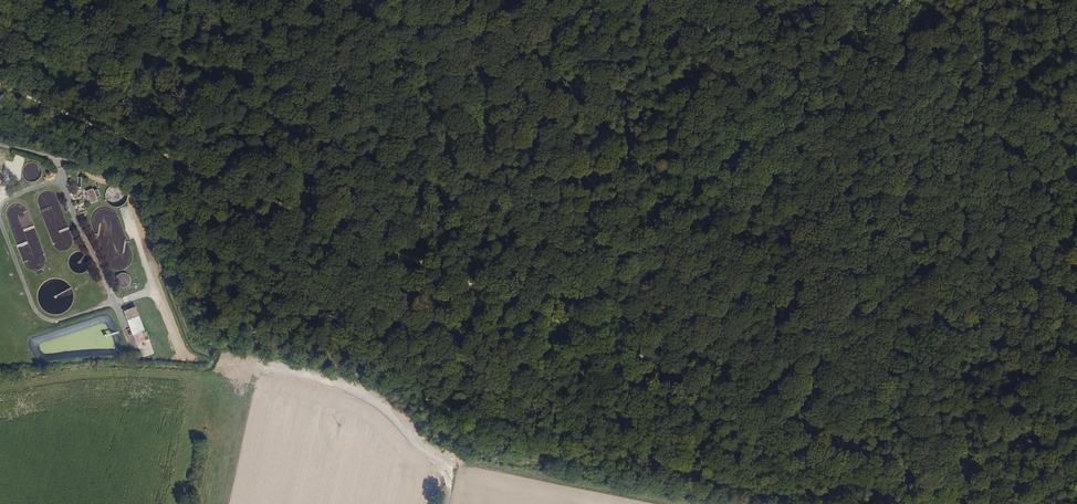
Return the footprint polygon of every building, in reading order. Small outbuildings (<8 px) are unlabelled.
[(98,189),(94,191),(93,189),(86,192),(90,204),(98,201),(96,197),(100,195),(98,189)] [(125,314),(137,310),(134,301),(122,305),(125,314)] [(134,339),(147,334),(144,324),(130,329),(134,339)] [(140,346),(145,357),(154,354),(149,342),(140,346)]
